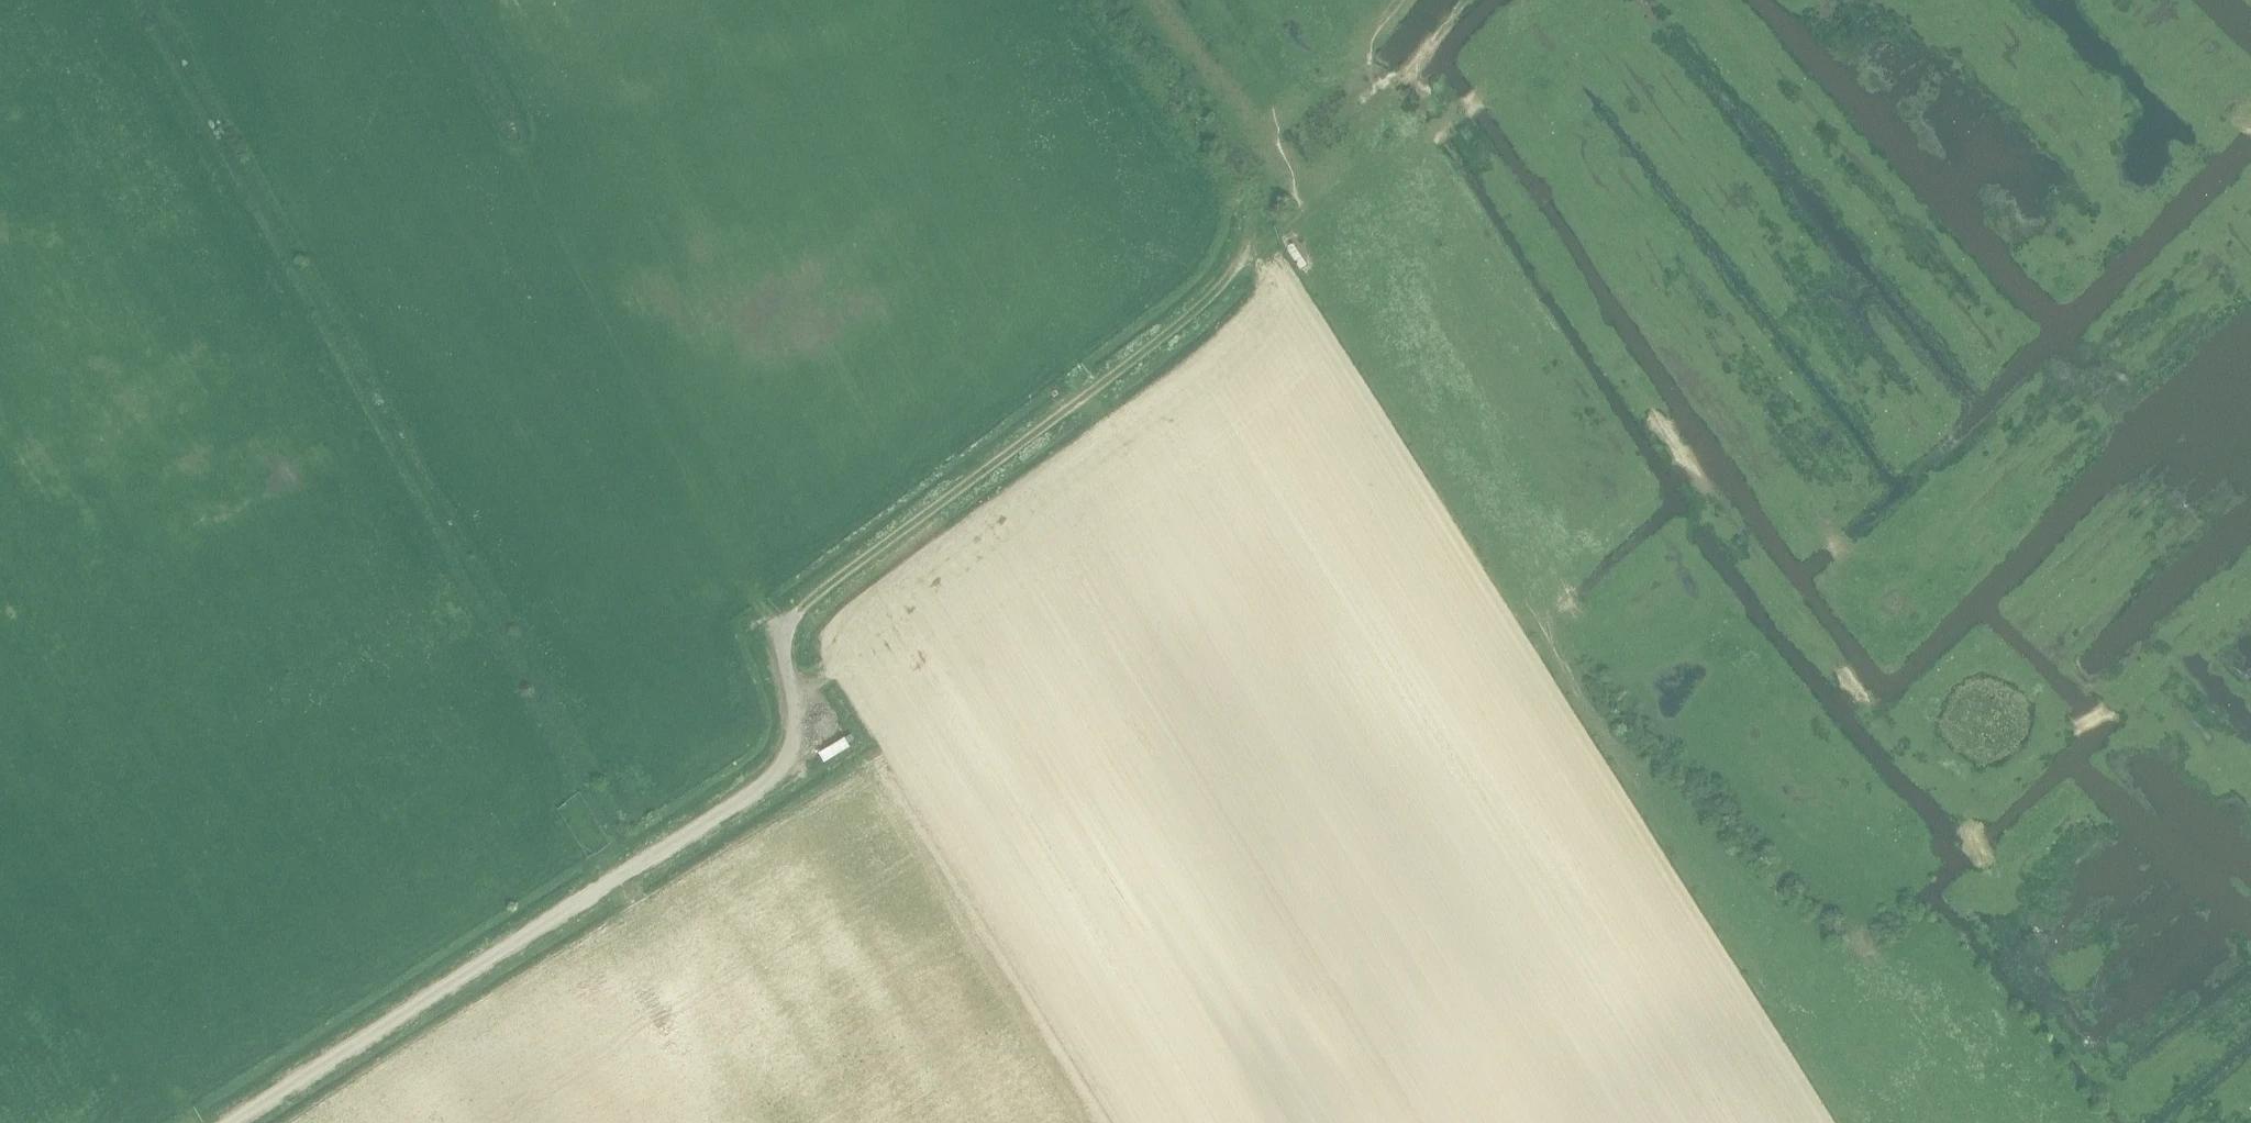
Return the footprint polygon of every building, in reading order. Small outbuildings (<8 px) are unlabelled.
[(823,756),(849,741),(843,731),(817,746),(823,756)]
